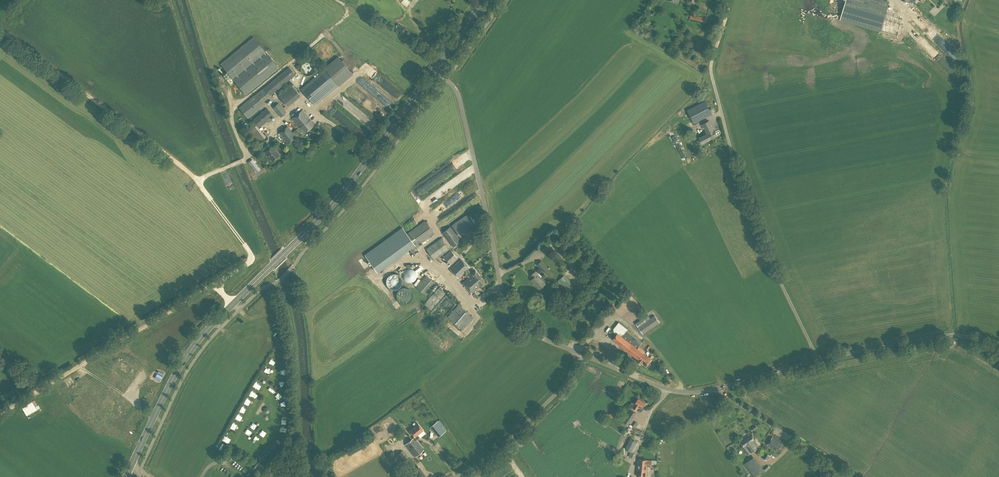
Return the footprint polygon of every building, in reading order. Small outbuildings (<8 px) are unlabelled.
[(884,20),(889,2),(883,0),(846,0),(840,20),(880,32),(884,20)] [(936,7),(931,12),(935,16),(940,10),(936,7)] [(705,24),(707,18),(690,14),(689,20),(705,24)] [(278,68),(253,38),(221,64),(245,94),(278,68)] [(339,86),(353,74),(338,56),(324,68),(324,69),(301,89),(314,105),(338,85),(339,86)] [(314,67),(314,65),(314,64),(313,62),(312,61),(311,60),(309,60),(307,59),(306,60),(304,60),(303,62),(302,63),(301,64),(301,66),(301,68),(302,69),(303,71),(304,72),(306,73),(307,73),(309,73),(311,72),(312,71),(313,70),(314,69),(314,67)] [(258,92),(254,96),(239,108),(247,118),(262,105),(263,106),(273,98),(271,95),(295,75),(289,67),(258,92)] [(286,105),(299,94),(291,85),(278,95),(286,105)] [(693,125),(710,114),(702,101),(685,112),(693,125)] [(280,117),(286,112),(278,103),(273,108),(280,117)] [(259,127),(273,116),(267,108),(253,119),(259,127)] [(314,125),(310,119),(302,110),(292,118),(299,126),(297,127),(298,128),(293,132),(287,126),(279,133),(288,144),(296,137),(295,136),(301,130),(304,133),(314,125)] [(710,139),(717,135),(714,130),(709,121),(702,124),(704,129),(705,128),(706,130),(706,129),(707,131),(703,133),(705,135),(699,138),(702,143),(710,139)] [(255,123),(253,124),(247,129),(258,143),(266,136),(255,123)] [(279,155),(272,145),(264,151),(272,161),(279,155)] [(467,155),(461,161),(465,164),(470,158),(467,155)] [(254,159),(250,161),(258,172),(262,169),(254,159)] [(468,170),(455,181),(459,186),(472,175),(468,170)] [(424,185),(428,189),(433,184),(430,180),(424,185)] [(460,237),(474,226),(466,215),(452,225),(460,237)] [(420,244),(434,233),(425,221),(407,234),(402,227),(364,255),(378,273),(409,249),(412,253),(418,249),(416,247),(420,245),(420,244)] [(453,246),(460,241),(450,226),(442,232),(453,246)] [(434,260),(449,249),(441,238),(426,249),(434,260)] [(450,264),(457,257),(450,250),(443,257),(450,264)] [(481,276),(475,270),(472,273),(467,269),(469,267),(461,259),(450,269),(458,278),(465,271),(467,272),(465,273),(469,277),(463,283),(468,288),(481,276)] [(544,273),(549,268),(542,260),(537,265),(544,273)] [(537,271),(536,272),(535,271),(531,275),(533,278),(531,280),(533,283),(534,282),(540,289),(545,283),(540,277),(540,276),(541,275),(537,271)] [(426,296),(436,283),(426,275),(416,287),(426,296)] [(565,275),(559,280),(564,285),(569,279),(565,275)] [(481,276),(468,288),(472,292),(480,285),(481,286),(486,282),(481,276)] [(439,287),(432,295),(424,304),(430,310),(445,293),(441,290),(443,288),(441,286),(439,288),(439,287)] [(443,311),(444,313),(454,305),(449,300),(437,309),(440,313),(443,311)] [(462,330),(473,318),(458,304),(447,317),(462,330)] [(638,327),(640,330),(657,319),(654,315),(645,322),(643,319),(636,324),(638,327)] [(657,319),(640,330),(643,334),(659,322),(657,319)] [(626,349),(635,337),(627,331),(628,329),(619,322),(613,329),(614,333),(616,335),(613,339),(626,349)] [(638,359),(645,351),(639,346),(642,342),(635,337),(626,349),(638,359)] [(638,359),(637,360),(641,363),(642,362),(646,366),(646,365),(648,367),(651,364),(649,362),(652,359),(651,359),(653,356),(650,354),(648,356),(644,353),(645,351),(638,359)] [(132,354),(127,361),(147,376),(152,370),(132,354)] [(110,369),(107,373),(122,384),(125,380),(110,369)] [(253,387),(259,390),(263,384),(257,381),(253,387)] [(132,386),(129,390),(135,394),(138,390),(132,386)] [(119,397),(111,402),(118,414),(126,409),(119,397)] [(635,404),(633,407),(637,410),(639,407),(641,409),(645,403),(638,398),(635,404)] [(35,400),(22,408),(26,415),(39,408),(35,400)] [(628,425),(636,413),(631,409),(623,421),(628,425)] [(438,421),(430,427),(438,437),(446,431),(438,421)] [(415,457),(424,449),(416,440),(419,437),(417,435),(423,430),(418,423),(409,430),(415,436),(405,444),(415,457)] [(121,432),(122,431),(112,424),(108,429),(123,438),(125,435),(121,432)] [(429,443),(437,437),(434,433),(426,439),(429,443)] [(741,443),(743,446),(741,447),(744,449),(748,455),(759,446),(755,440),(756,439),(752,435),(741,443)] [(777,451),(782,443),(772,437),(767,444),(777,451)] [(266,456),(279,444),(275,439),(261,451),(266,456)] [(632,452),(637,442),(630,439),(625,448),(632,452)] [(401,463),(408,457),(402,450),(396,456),(401,463)] [(754,475),(764,468),(755,455),(745,462),(754,475)] [(651,465),(652,460),(648,460),(638,459),(638,463),(637,475),(646,476),(647,464),(648,465),(648,464),(651,465)]
